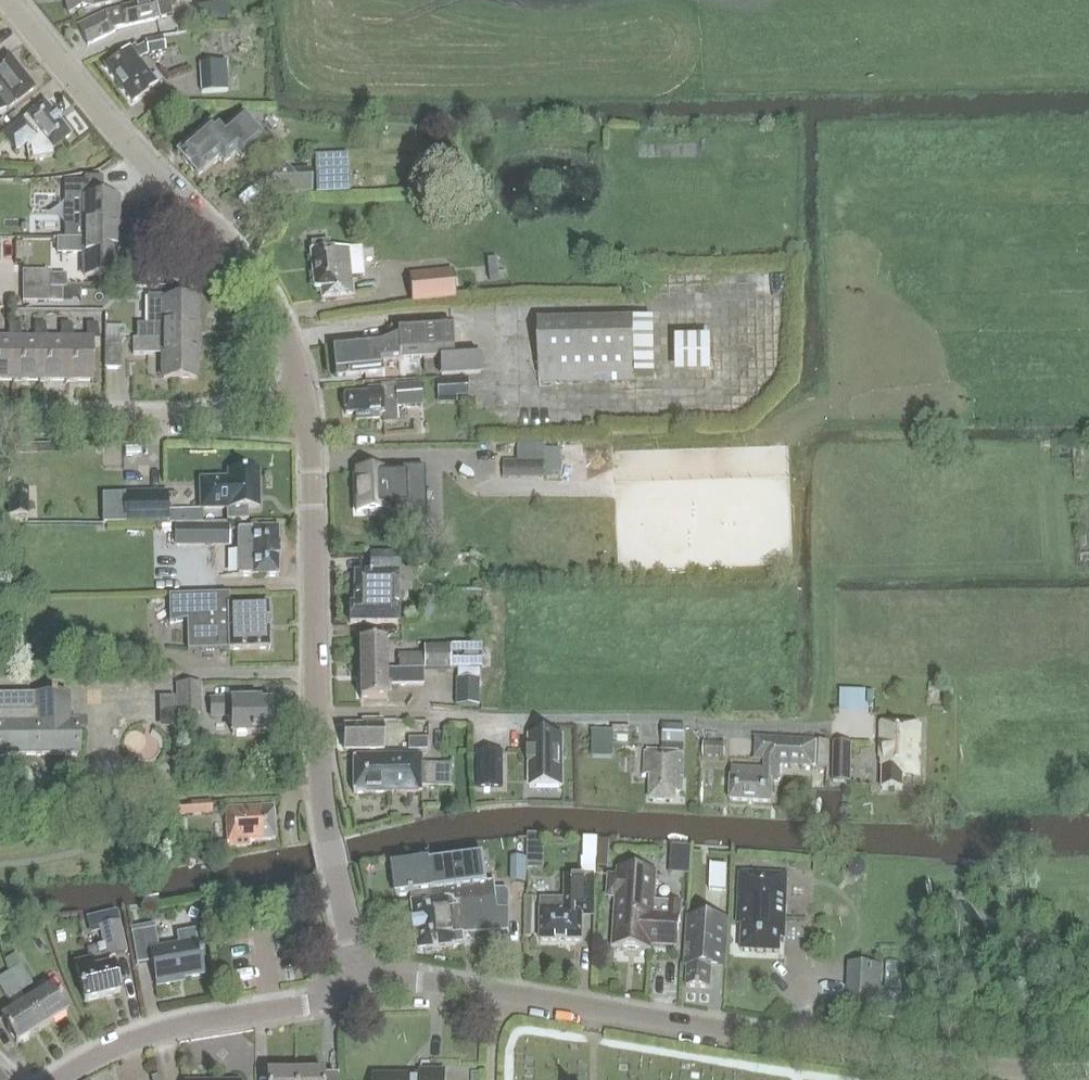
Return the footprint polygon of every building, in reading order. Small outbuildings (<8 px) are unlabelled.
[(67,13),(120,2),(120,0),(65,0),(67,13)] [(168,0),(153,0),(105,13),(79,26),(89,44),(122,28),(159,20),(173,16),(168,0)] [(105,67),(118,85),(132,104),(161,83),(156,76),(153,79),(140,60),(147,55),(165,52),(162,39),(145,42),(145,44),(138,50),(136,47),(131,50),(130,48),(105,67)] [(34,90),(9,57),(0,64),(0,116),(34,90)] [(229,91),(227,62),(199,63),(200,93),(229,91)] [(45,103),(2,136),(12,149),(26,146),(28,162),(53,157),(52,151),(71,136),(45,103)] [(214,126),(179,155),(199,179),(220,162),(225,168),(238,158),(243,164),(267,144),(246,119),(223,138),(214,126)] [(347,156),(316,157),(317,175),(317,192),(348,191),(347,174),(347,156)] [(285,171),(276,161),(255,180),(273,200),(280,194),(312,194),(311,170),(285,171)] [(84,182),(84,188),(102,188),(102,178),(84,178),(84,182)] [(24,204),(52,205),(52,190),(25,189),(24,204)] [(67,231),(67,241),(117,241),(117,202),(85,202),(85,231),(67,231)] [(117,241),(67,241),(67,242),(57,242),(57,255),(85,255),(84,279),(117,279),(117,241)] [(310,253),(314,290),(321,289),(321,300),(352,297),(351,283),(356,282),(356,277),(351,278),(348,250),(329,251),(329,242),(312,244),(312,253),(310,253)] [(51,271),(22,271),(21,285),(50,286),(51,271)] [(455,302),(452,273),(409,277),(411,305),(455,302)] [(21,285),(21,302),(62,303),(62,288),(50,288),(50,286),(21,285)] [(197,305),(167,305),(167,302),(150,302),(151,330),(139,331),(139,344),(154,344),(154,343),(197,343),(197,305)] [(539,322),(540,385),(635,383),(634,320),(539,322)] [(398,337),(397,337),(398,359),(399,359),(399,358),(440,356),(441,374),(480,371),(479,357),(456,358),(454,355),(453,341),(458,340),(461,337),(461,332),(458,329),(453,329),(452,323),(398,326),(398,337)] [(21,341),(17,327),(9,327),(9,341),(0,341),(0,386),(13,386),(12,341),(21,341)] [(35,341),(21,341),(12,341),(13,386),(38,385),(38,341),(49,341),(45,327),(35,327),(35,341)] [(38,385),(64,385),(64,341),(74,341),(70,327),(60,327),(60,341),(49,341),(38,341),(38,385)] [(87,341),(74,341),(64,341),(64,385),(91,385),(90,342),(99,342),(99,339),(95,327),(86,327),(87,341)] [(677,336),(677,372),(713,372),(713,336),(677,336)] [(398,359),(397,337),(377,338),(377,340),(333,342),(335,375),(380,372),(380,371),(383,371),(382,360),(398,359)] [(121,372),(121,343),(104,343),(105,372),(121,372)] [(197,382),(197,343),(154,343),(154,344),(139,344),(134,344),(134,359),(155,359),(155,355),(165,355),(165,383),(197,382)] [(463,378),(437,380),(438,397),(464,395),(463,378)] [(399,427),(398,409),(423,408),(421,386),(383,388),(383,391),(371,392),(371,397),(346,398),(347,418),(358,417),(359,423),(385,422),(386,428),(399,427)] [(544,480),(544,462),(504,462),(503,479),(544,480)] [(384,472),(355,473),(356,512),(377,512),(421,511),(420,469),(424,469),(424,467),(383,468),(384,472)] [(229,482),(200,482),(201,510),(225,510),(226,523),(247,523),(247,510),(257,510),(257,473),(229,473),(229,482)] [(8,489),(8,516),(28,516),(28,489),(8,489)] [(169,495),(103,494),(102,524),(126,524),(126,522),(168,523),(169,495)] [(229,546),(229,525),(174,525),(174,546),(229,546)] [(278,531),(239,530),(239,577),(278,577),(278,531)] [(397,619),(397,556),(369,556),(369,574),(353,574),(353,605),(349,605),(349,624),(402,624),(402,619),(397,619)] [(168,595),(169,622),(186,619),(186,650),(227,650),(267,650),(268,650),(268,607),(266,607),(226,607),(226,595),(168,595)] [(360,672),(386,671),(386,642),(360,643),(360,672)] [(457,681),(479,682),(479,669),(482,669),(482,646),(450,646),(450,648),(450,669),(457,669),(457,681)] [(424,647),(424,669),(450,670),(450,669),(450,648),(424,647)] [(400,671),(422,671),(422,657),(400,657),(400,671)] [(423,687),(423,673),(360,674),(361,701),(387,700),(387,687),(423,687)] [(479,682),(457,681),(456,708),(478,708),(479,682)] [(202,715),(202,683),(175,683),(176,715),(202,715)] [(867,709),(866,689),(843,689),(844,710),(867,709)] [(80,755),(80,725),(71,725),(71,696),(58,696),(58,694),(53,694),(53,696),(0,697),(0,756),(80,755)] [(159,698),(159,709),(175,709),(175,697),(159,698)] [(258,700),(211,702),(212,719),(231,718),(232,734),(271,733),(270,706),(258,706),(258,700)] [(346,729),(346,751),(381,751),(381,722),(364,722),(364,729),(346,729)] [(681,792),(685,725),(663,723),(662,751),(647,751),(646,775),(651,775),(650,800),(673,801),(673,791),(681,792)] [(884,760),(883,791),(903,792),(903,777),(918,777),(919,727),(882,726),(881,760),(884,760)] [(530,787),(563,787),(564,737),(531,737),(530,787)] [(408,747),(408,751),(427,750),(427,738),(408,738),(408,747)] [(732,769),(731,803),(772,804),(773,784),(780,784),(780,768),(787,763),(828,765),(829,743),(818,742),(781,741),(780,755),(767,755),(766,771),(732,769)] [(704,742),(704,756),(724,757),(724,743),(704,742)] [(835,744),(834,783),(851,784),(852,745),(835,744)] [(477,775),(477,788),(503,788),(503,775),(491,775),(491,752),(477,752),(477,775)] [(419,757),(353,757),(353,794),(419,793),(419,788),(452,787),(452,765),(419,765),(419,757)] [(203,816),(212,815),(211,800),(202,801),(203,816)] [(177,817),(193,816),(192,801),(176,803),(177,817)] [(225,810),(227,846),(251,845),(251,841),(274,839),(273,807),(225,810)] [(544,865),(545,836),(528,835),(527,865),(544,865)] [(582,859),(580,859),(580,874),(563,874),(563,897),(552,897),(552,898),(539,897),(539,939),(581,939),(581,914),(592,914),(593,874),(595,874),(595,859),(597,859),(597,838),(582,838),(582,859)] [(671,847),(669,875),(690,877),(692,849),(671,847)] [(395,896),(409,895),(433,892),(429,861),(428,851),(412,853),(413,863),(391,866),(395,896)] [(482,855),(429,861),(433,892),(452,890),(453,897),(459,896),(459,901),(492,897),(495,897),(493,881),(485,882),(482,855)] [(727,865),(709,864),(708,892),(726,893),(727,865)] [(619,868),(618,875),(610,874),(608,894),(617,895),(613,946),(649,949),(649,942),(677,944),(681,902),(653,900),(655,871),(654,871),(619,868)] [(527,871),(511,871),(510,884),(527,884),(527,871)] [(738,872),(735,924),(741,924),(740,950),(779,952),(780,920),(784,921),(786,875),(738,872)] [(433,892),(409,895),(416,949),(463,944),(462,934),(507,931),(508,909),(507,909),(497,911),(495,899),(495,897),(492,897),(459,901),(459,896),(453,897),(452,890),(433,892)] [(226,920),(224,909),(214,911),(216,922),(226,920)] [(116,910),(96,915),(104,944),(86,949),(89,959),(74,963),(84,1001),(119,992),(112,965),(109,965),(107,956),(127,951),(116,910)] [(687,967),(686,987),(710,989),(711,968),(725,969),(728,920),(687,917),(684,967),(687,967)] [(178,944),(158,947),(154,924),(130,928),(136,963),(152,960),(156,985),(174,982),(173,979),(203,974),(195,929),(176,932),(178,944)] [(509,944),(499,944),(499,964),(509,964),(509,944)] [(883,965),(848,963),(847,998),(881,1000),(883,965)] [(7,972),(20,992),(33,985),(21,965),(20,964),(7,972)] [(0,977),(0,987),(8,1000),(20,992),(7,972),(0,977)] [(26,1002),(41,1027),(67,1011),(52,986),(26,1002)] [(15,1042),(41,1027),(26,1002),(20,992),(8,1000),(14,1010),(0,1018),(15,1042)] [(374,1076),(374,1079),(444,1079),(444,1070),(420,1070),(420,1076),(374,1076)]
